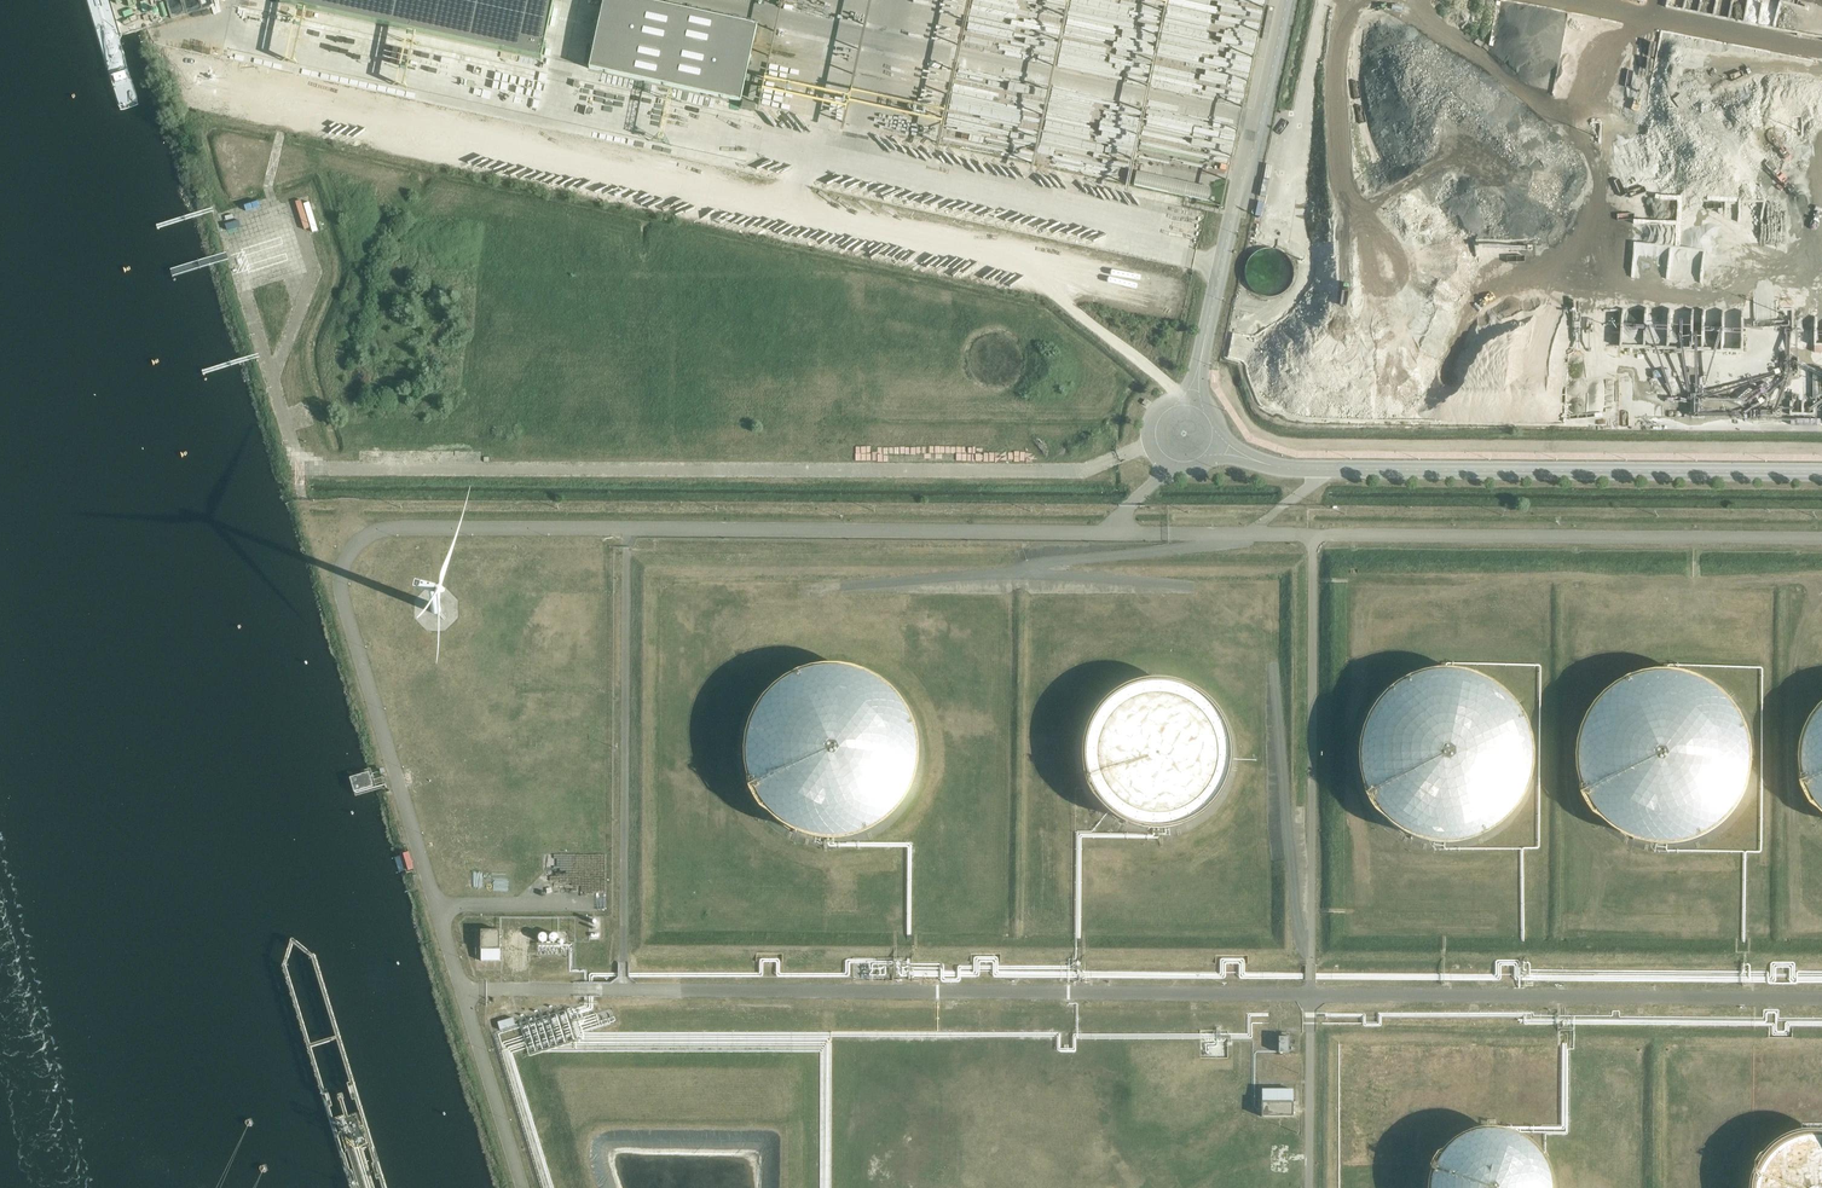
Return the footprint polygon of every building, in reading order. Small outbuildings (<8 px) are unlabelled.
[(280,3),(541,60),(554,0),(281,0),(280,3)] [(757,25),(641,0),(604,0),(589,69),(741,102),(757,25)] [(755,99),(757,86),(751,85),(748,97),(755,99)] [(1158,172),(1160,165),(1139,161),(1138,168),(1158,172)] [(1212,189),(1136,173),(1134,185),(1210,202),(1212,189)] [(1685,279),(1686,253),(1634,250),(1633,276),(1685,279)] [(1702,349),(1744,351),(1745,315),(1726,314),(1726,309),(1704,309),(1703,333),(1694,333),(1695,312),(1674,311),(1646,310),(1646,319),(1625,318),(1624,346),(1702,349)] [(1541,678),(1541,664),(1528,664),(1528,668),(1534,668),(1534,677),(1541,678)] [(877,679),(872,676),(871,675),(867,673),(862,671),(858,670),(855,669),(851,668),(847,667),(842,666),(838,666),(835,666),(831,666),(827,666),(822,666),(818,667),(814,667),(811,668),(805,669),(802,670),(798,672),(795,673),(792,675),(787,677),(784,679),(782,680),(779,682),(776,684),(772,688),(769,691),(767,693),(763,697),(761,700),(759,703),(756,708),(754,711),(752,714),(750,718),(749,721),(748,724),(747,728),(746,732),(745,735),(744,737),(744,741),(743,744),(743,748),(743,750),(743,753),(743,757),(743,761),(743,763),(744,766),(744,770),(745,773),(746,775),(747,779),(747,781),(748,784),(749,786),(750,789),(753,794),(756,799),(758,802),(759,804),(762,808),(765,812),(769,816),(773,820),(776,822),(781,826),(785,829),(790,831),(793,833),(797,834),(800,836),(805,837),(811,839),(816,840),(822,841),(827,841),(833,841),(836,841),(842,840),(847,840),(853,838),(858,837),(863,835),(868,833),(873,830),(878,827),(881,825),(884,823),(885,822),(890,818),(894,815),(897,810),(901,806),(904,802),(907,797),(908,795),(909,792),(911,789),(912,787),(913,784),(914,780),(915,778),(915,777),(916,773),(917,771),(917,768),(918,764),(918,762),(918,758),(918,757),(918,753),(918,751),(918,747),(918,746),(918,742),(917,740),(917,736),(916,735),(915,729),(914,726),(913,724),(912,721),(911,719),(911,717),(909,714),(906,709),(906,707),(904,704),(901,701),(900,700),(897,696),(893,692),(892,690),(889,688),(885,684),(880,681),(877,679)] [(1440,842),(1446,842),(1448,842),(1452,842),(1457,842),(1462,841),(1468,839),(1473,838),(1478,836),(1483,833),(1488,831),(1492,828),(1497,825),(1501,821),(1505,818),(1507,815),(1511,811),(1514,807),(1515,805),(1517,802),(1519,799),(1520,797),(1521,794),(1522,793),(1523,791),(1524,788),(1525,784),(1526,782),(1527,779),(1527,777),(1528,772),(1529,770),(1529,766),(1529,763),(1530,761),(1530,759),(1530,756),(1529,750),(1529,748),(1529,745),(1528,740),(1526,734),(1525,731),(1525,729),(1523,726),(1523,724),(1522,722),(1520,719),(1518,714),(1516,711),(1515,710),(1514,708),(1512,705),(1510,704),(1508,701),(1506,699),(1504,697),(1500,694),(1496,690),(1492,687),(1487,684),(1482,682),(1477,680),(1472,678),(1467,676),(1462,675),(1456,674),(1451,673),(1446,673),(1440,673),(1435,674),(1429,675),(1424,676),(1419,677),(1414,679),(1409,681),(1404,684),(1399,686),(1396,688),(1395,689),(1391,693),(1387,696),(1383,700),(1382,702),(1379,704),(1377,707),(1376,709),(1373,713),(1371,716),(1369,720),(1368,723),(1367,724),(1366,728),(1365,730),(1365,731),(1363,735),(1363,736),(1362,740),(1361,743),(1361,745),(1361,749),(1360,752),(1360,756),(1360,758),(1360,762),(1360,763),(1361,767),(1361,770),(1362,776),(1363,779),(1364,783),(1365,785),(1366,788),(1366,790),(1368,793),(1370,798),(1371,799),(1373,802),(1375,806),(1377,808),(1379,811),(1381,813),(1384,817),(1388,820),(1391,823),(1394,825),(1398,828),(1403,831),(1407,834),(1412,836),(1417,838),(1423,839),(1428,841),(1431,841),(1435,842),(1440,842)] [(1660,675),(1657,675),(1652,676),(1649,676),(1645,677),(1641,679),(1637,680),(1632,682),(1627,685),(1623,687),(1618,691),(1614,694),(1610,697),(1606,701),(1605,703),(1603,705),(1600,708),(1599,710),(1596,714),(1594,717),(1594,719),(1593,721),(1591,724),(1590,727),(1589,729),(1588,731),(1587,734),(1586,739),(1585,745),(1584,748),(1584,750),(1584,752),(1584,755),(1584,757),(1584,761),(1584,766),(1584,770),(1585,772),(1585,775),(1586,777),(1586,779),(1587,782),(1587,784),(1589,787),(1591,792),(1591,794),(1593,797),(1595,800),(1595,802),(1597,805),(1598,807),(1600,810),(1602,811),(1605,815),(1609,819),(1613,823),(1617,826),(1618,827),(1621,829),(1626,832),(1631,835),(1636,837),(1641,839),(1646,840),(1651,842),(1657,843),(1662,843),(1667,843),(1673,843),(1678,843),(1684,842),(1689,841),(1694,839),(1699,838),(1704,835),(1707,834),(1711,832),(1714,830),(1717,828),(1718,827),(1722,824),(1727,820),(1729,818),(1730,816),(1734,812),(1736,809),(1737,808),(1738,807),(1740,803),(1741,802),(1743,799),(1745,796),(1745,794),(1746,792),(1747,789),(1749,786),(1750,782),(1751,779),(1751,777),(1752,771),(1753,766),(1753,761),(1753,757),(1753,755),(1752,750),(1752,746),(1751,743),(1751,739),(1750,737),(1750,736),(1749,732),(1747,729),(1746,725),(1744,721),(1741,716),(1738,711),(1735,707),(1732,703),(1729,700),(1727,697),(1723,694),(1718,690),(1714,687),(1711,686),(1708,684),(1704,682),(1703,681),(1698,679),(1692,678),(1689,677),(1685,676),(1682,675),(1680,675),(1675,674),(1669,674),(1664,674),(1660,675)] [(1178,826),(1183,824),(1187,823),(1191,820),(1194,819),(1198,816),(1203,813),(1206,810),(1210,806),(1212,804),(1215,800),(1217,797),(1220,793),(1221,791),(1223,788),(1224,785),(1226,781),(1227,776),(1228,773),(1229,771),(1229,769),(1230,766),(1230,763),(1230,759),(1230,758),(1230,756),(1230,753),(1230,749),(1230,748),(1230,744),(1229,741),(1229,739),(1228,736),(1227,734),(1226,731),(1225,727),(1224,725),(1222,722),(1221,719),(1219,716),(1216,712),(1213,708),(1210,704),(1207,702),(1204,699),(1199,696),(1195,693),(1192,691),(1188,689),(1185,687),(1182,686),(1178,685),(1174,684),(1169,683),(1164,682),(1160,682),(1155,682),(1150,682),(1147,683),(1142,683),(1139,684),(1134,686),(1129,687),(1124,689),(1121,691),(1117,694),(1113,696),(1110,698),(1109,700),(1105,703),(1103,705),(1100,709),(1097,713),(1094,717),(1092,720),(1091,723),(1090,725),(1089,728),(1088,730),(1087,733),(1086,734),(1086,736),(1085,739),(1084,743),(1084,744),(1084,748),(1084,749),(1083,753),(1083,754),(1083,758),(1083,759),(1084,763),(1084,764),(1084,768),(1085,771),(1085,773),(1086,776),(1087,779),(1088,781),(1088,782),(1090,785),(1092,790),(1094,794),(1097,798),(1099,801),(1101,804),(1105,807),(1107,810),(1110,812),(1114,815),(1116,817),(1119,819),(1122,820),(1127,823),(1131,824),(1135,826),(1136,826),(1140,827),(1141,827),(1146,828),(1151,829),(1156,829),(1158,829),(1161,829),(1166,828),(1171,828),(1175,827),(1178,826)] [(1821,713),(1820,715),(1818,718),(1815,722),(1813,725),(1812,727),(1811,730),(1810,733),(1808,736),(1807,739),(1806,742),(1806,746),(1805,747),(1805,750),(1804,754),(1804,757),(1804,761),(1804,764),(1804,767),(1805,771),(1805,774),(1806,777),(1807,780),(1808,784),(1809,787),(1810,790),(1811,791),(1812,794),(1814,797),(1816,800),(1818,803),(1820,806),(1821,808),(1821,809),(1821,713)] [(482,960),(502,959),(502,929),(481,929),(482,960)] [(1288,1053),(1288,1037),(1279,1037),(1279,1053),(1288,1053)] [(1263,1088),(1263,1114),(1294,1114),(1294,1088),(1263,1088)] [(1552,1185),(1552,1183),(1552,1180),(1551,1179),(1551,1176),(1550,1173),(1549,1170),(1548,1168),(1547,1167),(1546,1164),(1545,1161),(1544,1160),(1542,1157),(1541,1155),(1539,1152),(1536,1149),(1534,1148),(1532,1145),(1530,1143),(1526,1141),(1524,1139),(1520,1136),(1515,1134),(1513,1133),(1508,1132),(1505,1131),(1501,1130),(1497,1129),(1493,1129),(1488,1129),(1483,1129),(1480,1129),(1476,1130),(1471,1131),(1468,1132),(1464,1134),(1461,1135),(1460,1136),(1457,1138),(1454,1139),(1452,1141),(1450,1142),(1447,1145),(1443,1148),(1441,1150),(1438,1154),(1437,1157),(1435,1159),(1433,1163),(1431,1166),(1430,1170),(1428,1175),(1427,1178),(1427,1180),(1426,1183),(1426,1184),(1426,1187),(1553,1187),(1552,1185)] [(1819,1131),(1814,1131),(1811,1131),(1806,1132),(1803,1132),(1799,1133),(1794,1135),(1792,1136),(1787,1138),(1783,1140),(1779,1143),(1776,1145),(1772,1149),(1771,1150),(1769,1152),(1766,1155),(1763,1159),(1761,1162),(1759,1166),(1758,1169),(1757,1170),(1756,1173),(1756,1175),(1755,1176),(1754,1179),(1754,1182),(1753,1184),(1753,1187),(1821,1187),(1821,1131),(1819,1131)]
